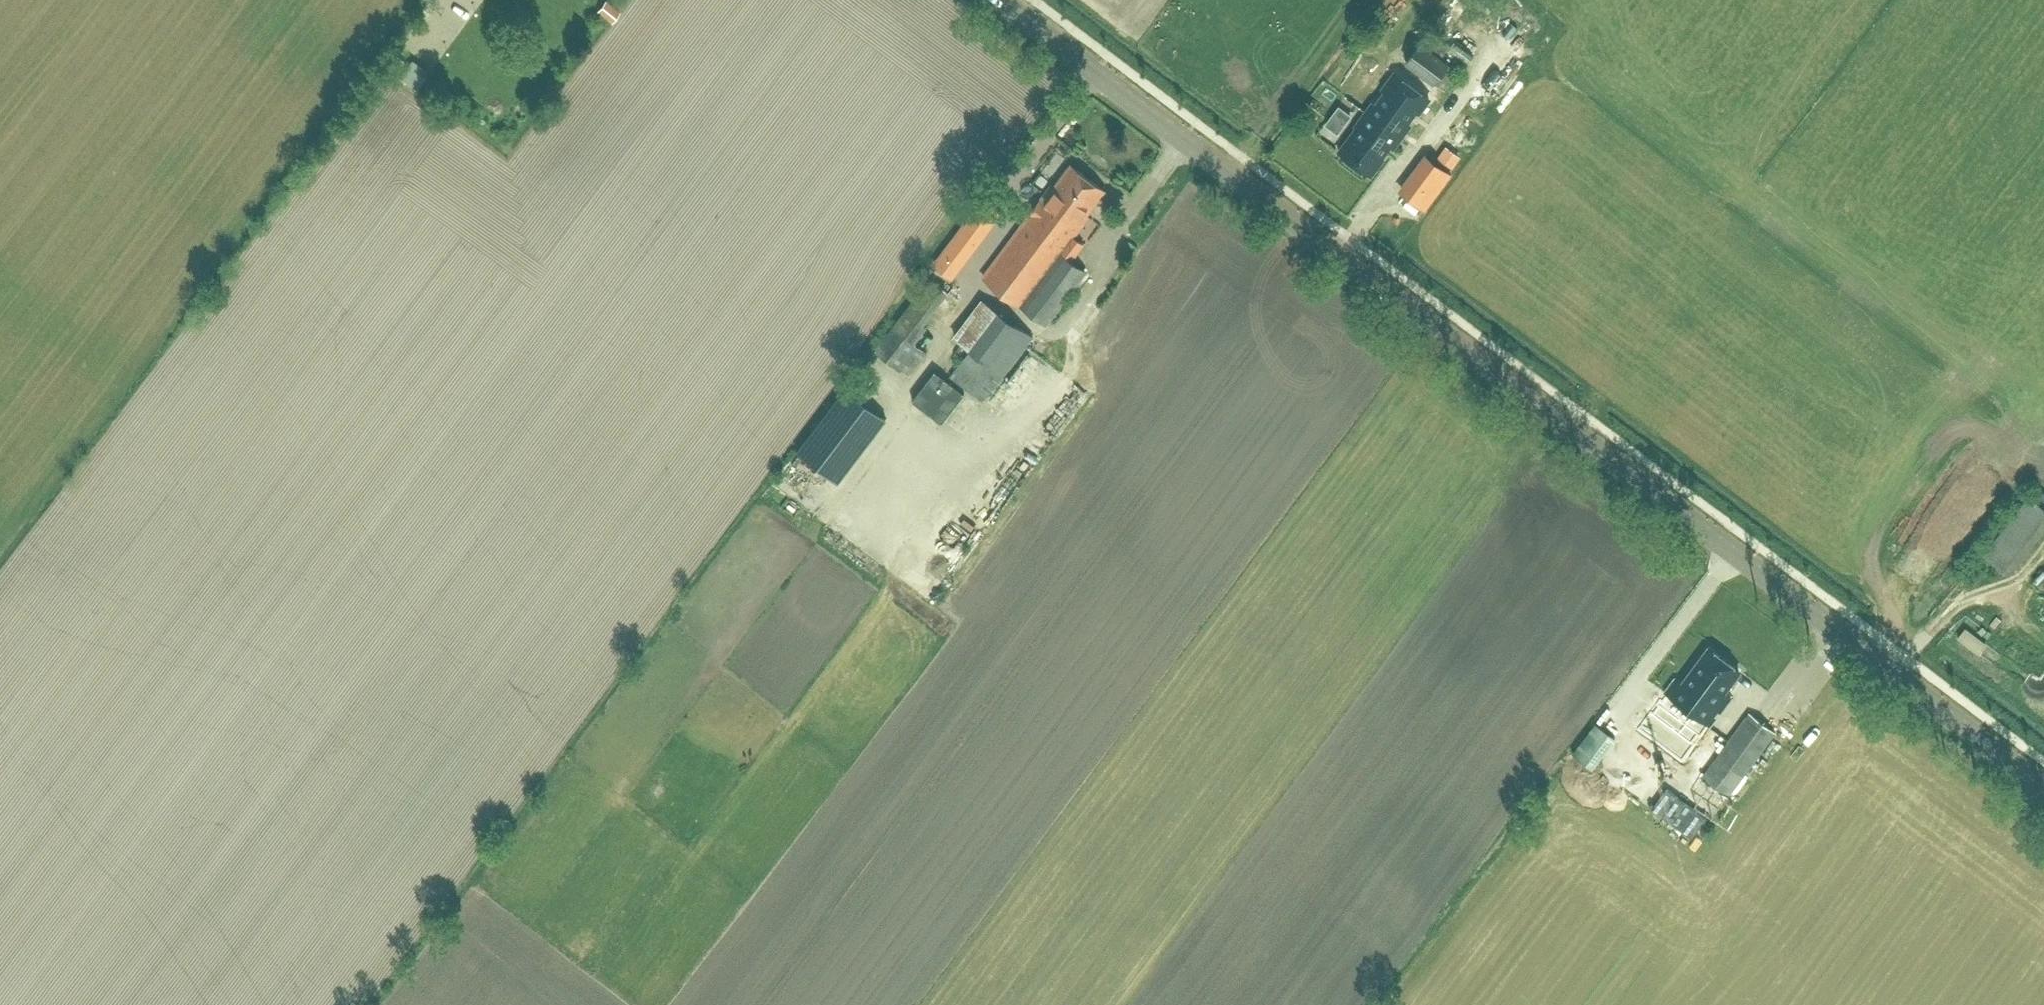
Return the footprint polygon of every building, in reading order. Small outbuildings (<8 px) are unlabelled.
[(1446,41),(1430,29),(1421,41),(1405,62),(1433,83),(1434,82),(1447,91),(1460,73),(1448,63),(1449,62),(1437,53),(1446,41)] [(1429,98),(1395,73),(1382,90),(1385,94),(1378,104),(1373,102),(1366,112),(1399,137),(1410,123),(1407,120),(1413,112),(1417,113),(1429,98)] [(1352,113),(1339,103),(1325,122),(1338,132),(1352,113)] [(1370,174),(1399,137),(1366,112),(1338,151),(1370,174)] [(1428,156),(1411,180),(1402,191),(1424,207),(1433,196),(1451,173),(1428,156)] [(1085,213),(1103,189),(1071,165),(1049,193),(1048,192),(983,276),(1045,323),(1085,271),(1070,260),(1083,243),(1072,235),(1087,215),(1085,213)] [(1001,208),(984,195),(935,263),(952,275),(1001,208)] [(912,344),(925,326),(922,324),(946,291),(929,279),(892,328),(876,349),(909,373),(924,353),(912,344)] [(993,388),(1031,336),(981,298),(953,336),(970,348),(950,375),(982,399),(991,387),(993,388)] [(934,370),(912,399),(942,421),(964,392),(934,370)] [(838,482),(886,417),(846,387),(798,451),(838,482)] [(2043,582),(2043,571),(2040,569),(2030,585),(2039,590),(2043,582)] [(1681,683),(1674,678),(1664,693),(1708,725),(1729,697),(1722,692),(1738,669),(1708,647),(1692,670),(1691,669),(1681,683)] [(1767,685),(1778,672),(1770,666),(1759,679),(1767,685)] [(1652,709),(1654,711),(1648,720),(1645,718),(1637,730),(1681,762),(1708,725),(1664,693),(1652,709)] [(1775,731),(1749,712),(1701,777),(1727,796),(1775,731)] [(1595,723),(1573,754),(1592,768),(1614,737),(1595,723)] [(1706,817),(1666,788),(1651,808),(1691,837),(1706,817)]
